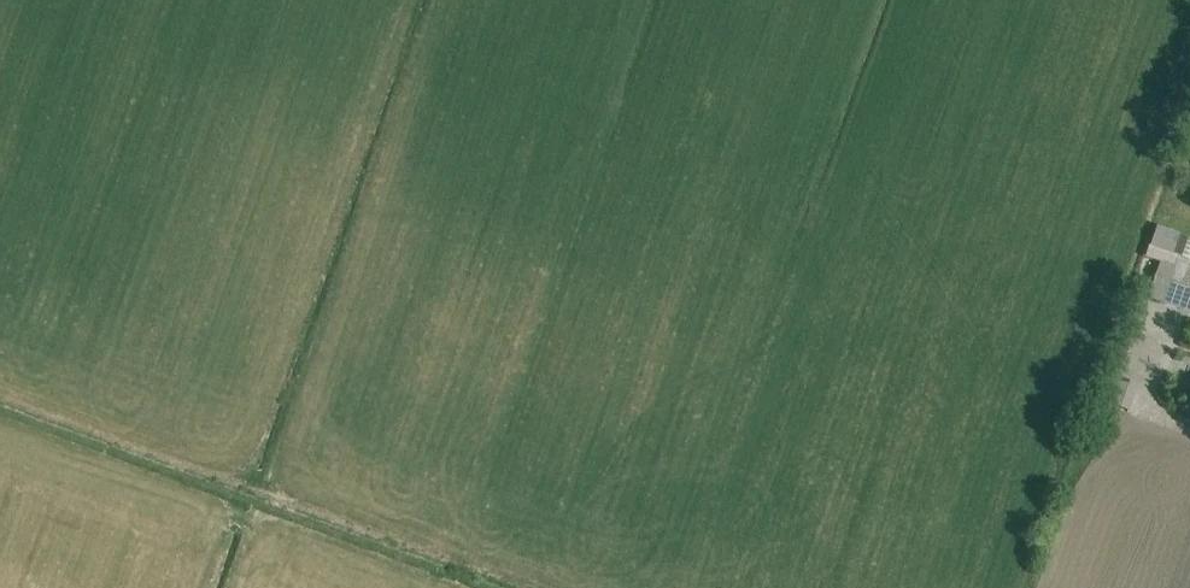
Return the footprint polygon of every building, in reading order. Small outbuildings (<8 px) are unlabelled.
[(1181,237),(1175,255),(1177,256),(1189,260),(1189,240),(1181,237)] [(1175,262),(1162,303),(1189,313),(1189,267),(1175,262)]
